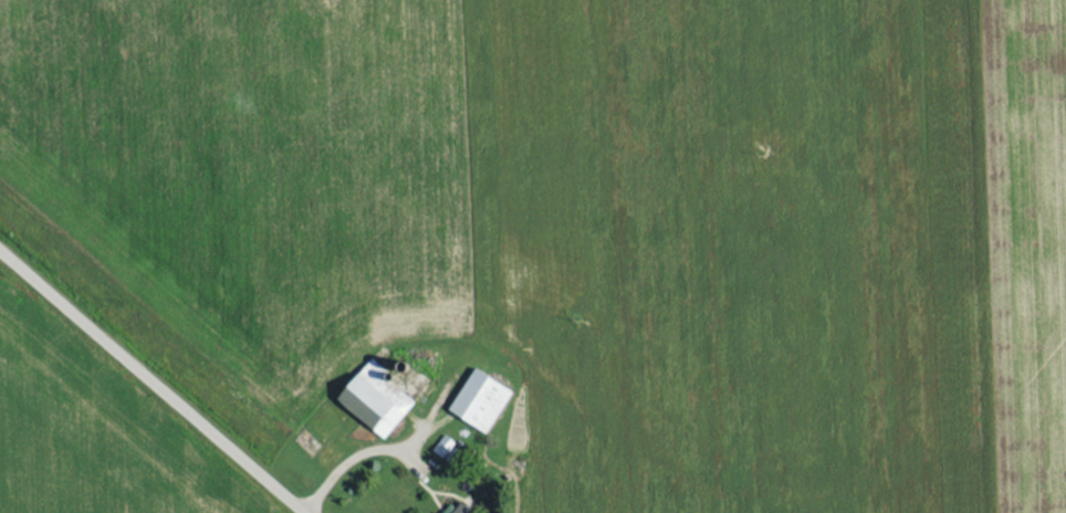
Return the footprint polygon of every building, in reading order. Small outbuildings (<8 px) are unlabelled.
[(329,399),(378,439),(409,402),(386,382),(389,378),(364,357),(329,399)] [(506,391),(468,368),(442,410),(480,434),(506,391)] [(436,457),(449,444),(440,435),(427,449),(436,457)] [(455,502),(445,512),(466,512),(467,512),(455,502)]
